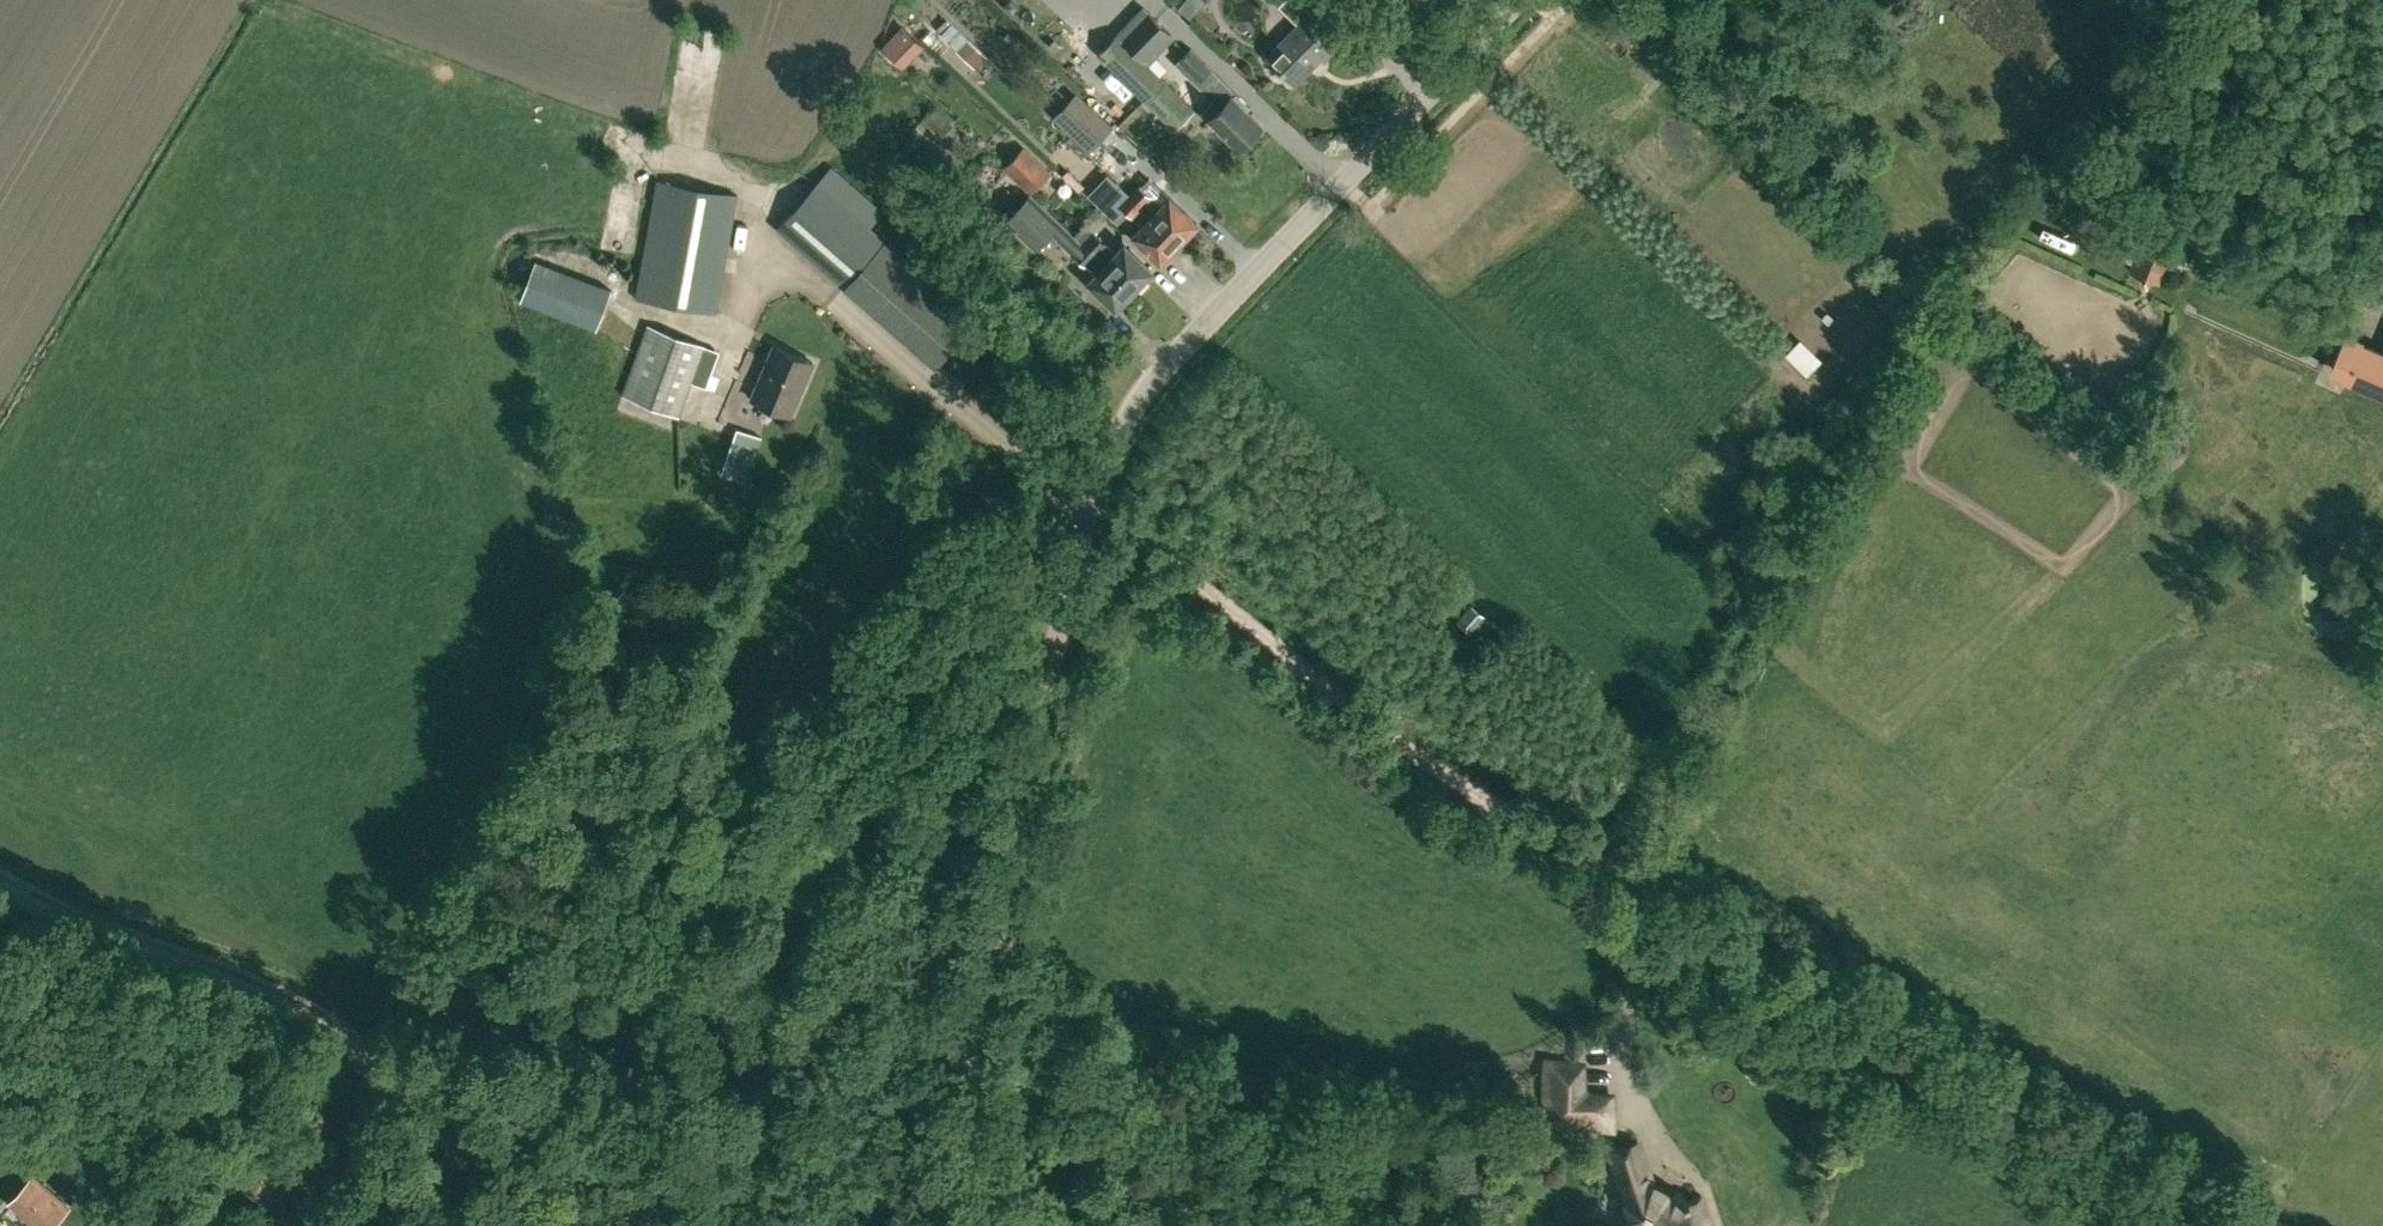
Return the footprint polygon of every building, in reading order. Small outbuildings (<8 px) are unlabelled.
[(1010,14),(1018,6),(1012,0),(1006,0),(1001,5),(1010,14)] [(1279,5),(1299,24),(1267,56),(1295,83),(1310,67),(1306,64),(1317,53),(1324,60),(1350,34),(1320,4),(1324,0),(1284,0),(1279,5)] [(1146,62),(1172,35),(1144,8),(1099,54),(1174,129),(1193,109),(1164,81),(1146,62)] [(921,43),(904,27),(883,49),(900,65),(921,43)] [(975,46),(963,60),(972,69),(985,55),(975,46)] [(1191,48),(1175,64),(1213,101),(1202,112),(1239,148),(1242,144),(1246,144),(1251,139),(1251,135),(1261,125),(1247,110),(1250,106),(1191,48)] [(1054,116),(1089,150),(1112,126),(1077,92),(1054,116)] [(939,110),(938,109),(924,123),(927,125),(942,140),(955,126),(939,110)] [(1049,172),(1024,147),(1005,167),(1031,191),(1049,172)] [(976,320),(869,226),(882,212),(832,167),(778,228),(935,366),(976,320)] [(1139,184),(1130,194),(1179,241),(1197,222),(1150,177),(1141,186),(1139,184)] [(660,180),(638,297),(716,311),(737,195),(660,180)] [(1031,193),(1004,222),(1027,244),(1044,226),(1074,254),(1076,252),(1098,272),(1090,281),(1116,307),(1124,298),(1127,300),(1136,291),(1085,241),(1083,243),(1075,235),(1031,193)] [(1130,194),(1121,204),(1143,225),(1135,234),(1161,259),(1179,241),(1130,194)] [(1086,223),(1075,235),(1083,243),(1085,241),(1136,291),(1146,281),(1143,278),(1151,269),(1125,244),(1116,252),(1086,223)] [(2170,257),(2168,256),(2141,246),(2131,271),(2161,283),(2170,257)] [(597,329),(608,299),(611,289),(575,276),(536,261),(521,301),(597,329)] [(649,324),(623,395),(678,415),(703,344),(649,324)] [(2359,342),(2360,340),(2346,334),(2331,368),(2345,374),(2344,375),(2382,392),(2382,353),(2359,342)] [(752,398),(791,415),(814,362),(774,345),(752,398)] [(737,428),(721,472),(745,481),(761,436),(737,428)] [(1471,631),(1485,615),(1472,604),(1458,621),(1471,631)] [(1613,1097),(1565,1098),(1561,1125),(1613,1126),(1613,1097)] [(1702,1197),(1687,1202),(1650,1183),(1639,1144),(1612,1151),(1629,1213),(1623,1225),(1712,1225),(1702,1197)] [(34,1174),(19,1192),(54,1223),(70,1205),(34,1174)] [(312,1215),(306,1225),(335,1225),(312,1215)]
